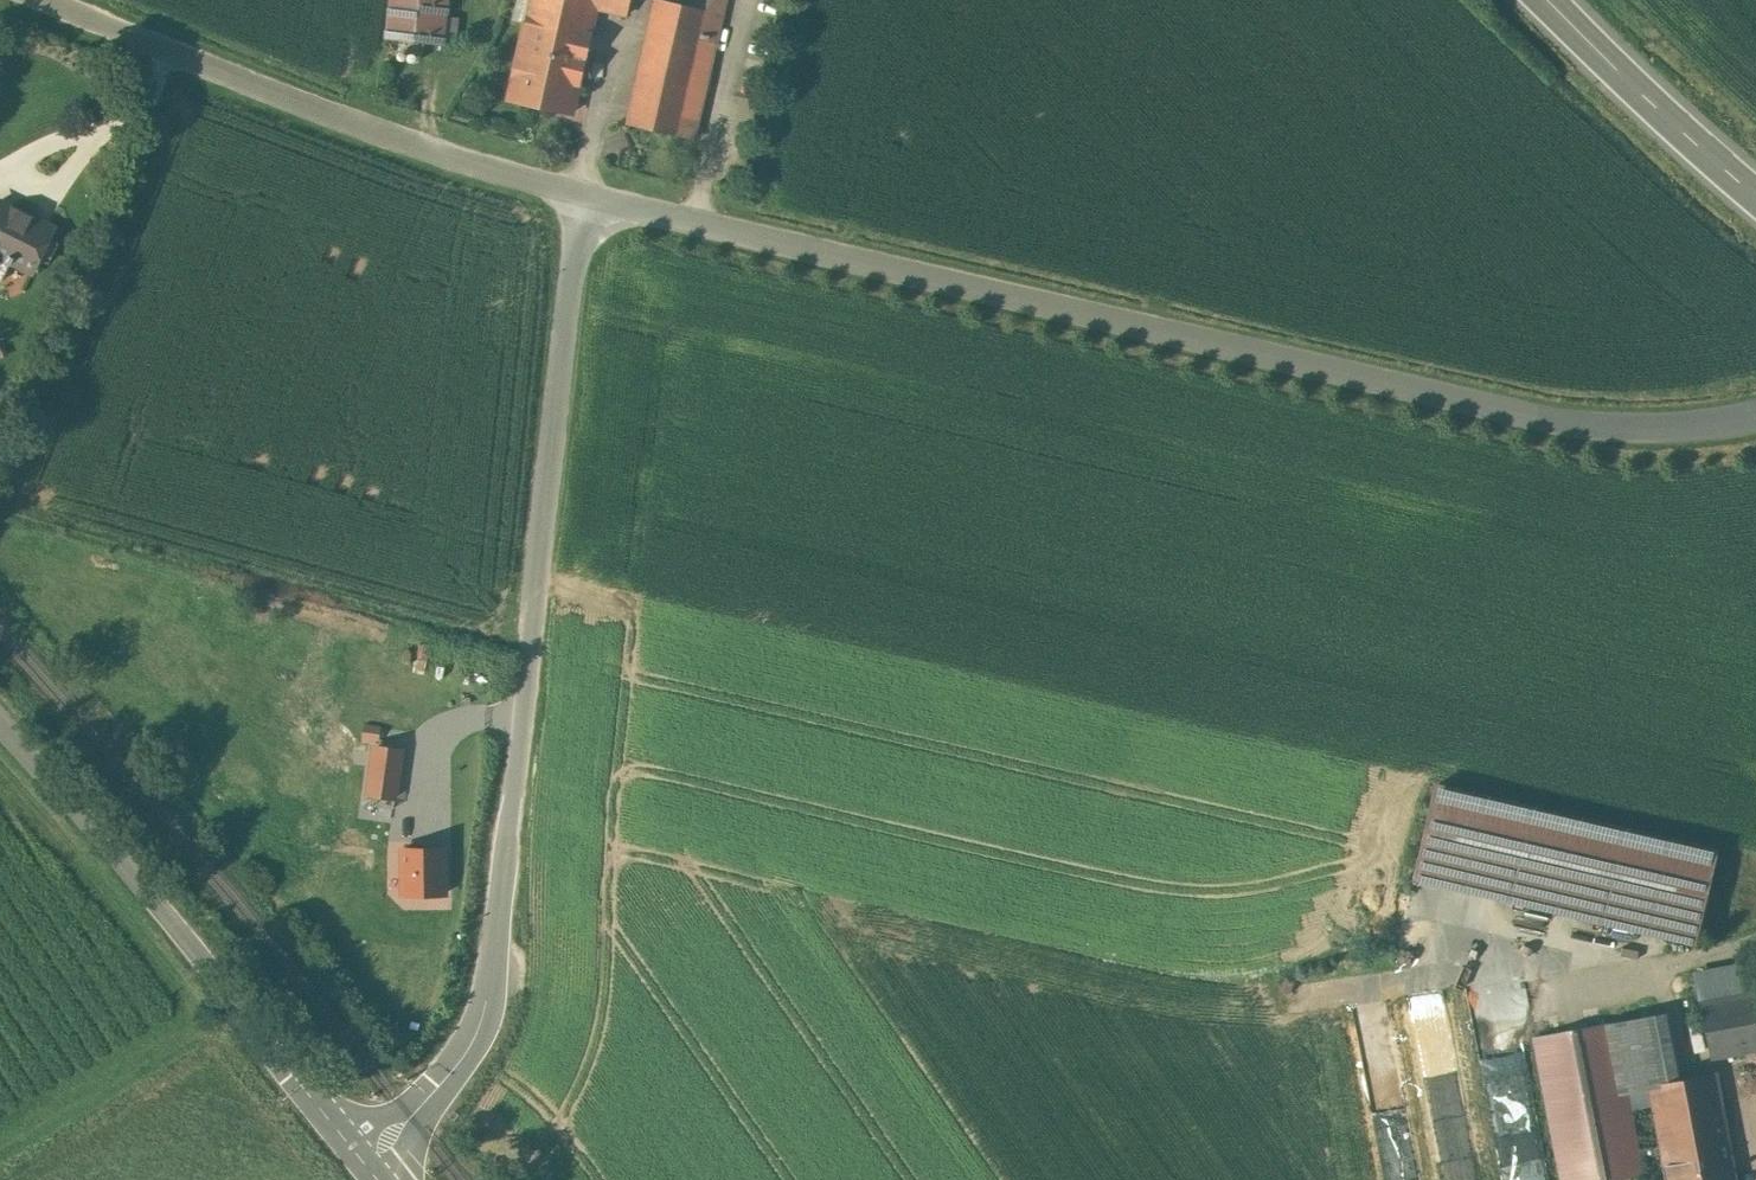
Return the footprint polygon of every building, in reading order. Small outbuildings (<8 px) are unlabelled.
[(386,37),(444,42),(448,0),(390,0),(386,37)] [(508,76),(528,82),(524,100),(546,105),(547,99),(570,104),(594,5),(626,12),(628,0),(526,0),(508,76)] [(623,120),(692,136),(723,0),(651,0),(623,120)] [(31,268),(54,226),(0,197),(0,251),(31,268)] [(400,750),(374,747),(367,792),(394,796),(400,750)] [(1715,849),(1436,784),(1414,877),(1693,943),(1715,849)] [(394,796),(367,792),(365,803),(392,807),(394,796)] [(443,849),(402,849),(403,893),(444,893),(443,849)] [(1693,967),(1710,1056),(1755,1047),(1755,957),(1693,967)] [(1612,1024),(1625,1092),(1649,1088),(1648,1085),(1677,1080),(1665,1014),(1612,1024)] [(1534,1036),(1561,1179),(1602,1179),(1641,1173),(1638,1157),(1625,1092),(1612,1024),(1612,1022),(1534,1036)] [(1649,1088),(1661,1152),(1667,1179),(1734,1179),(1713,1073),(1677,1080),(1648,1085),(1649,1088)] [(1649,1088),(1625,1092),(1638,1157),(1661,1152),(1649,1088)] [(1411,1127),(1383,1134),(1394,1179),(1424,1179),(1411,1127)]
